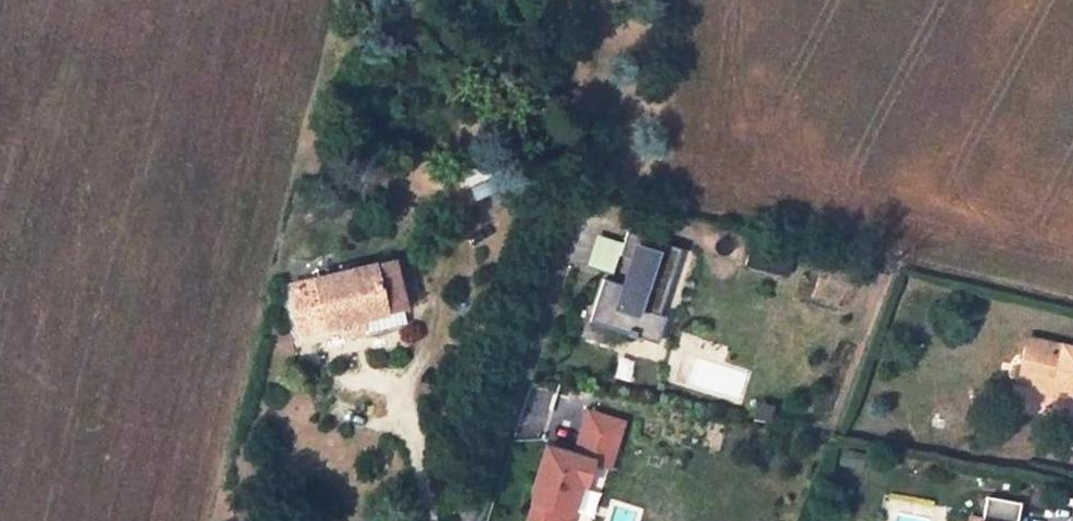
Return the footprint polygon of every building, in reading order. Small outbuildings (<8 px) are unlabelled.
[(606,281),(592,324),(630,336),(630,338),(636,340),(637,338),(659,345),(668,319),(661,317),(683,251),(630,233),(622,257),(635,261),(628,280),(633,282),(631,289),(606,281)] [(290,286),(295,308),(308,304),(314,331),(344,324),(363,319),(406,308),(393,261),(290,286)] [(301,335),(314,331),(308,304),(295,308),(301,335)] [(366,330),(363,319),(344,324),(348,335),(366,330)] [(1030,339),(1025,360),(1034,362),(1027,389),(1050,394),(1052,386),(1072,391),(1072,348),(1030,339)] [(1020,387),(1027,389),(1034,362),(1025,360),(1020,387)] [(1052,386),(1050,394),(1072,399),(1072,391),(1052,386)] [(589,413),(574,457),(594,464),(611,469),(625,424),(589,413)] [(823,418),(809,415),(807,429),(821,432),(823,418)] [(547,448),(533,494),(535,495),(532,505),(534,505),(529,520),(558,520),(560,513),(572,517),(582,486),(587,488),(594,464),(574,457),(547,448)] [(986,499),(983,520),(1019,520),(1022,506),(986,499)]
